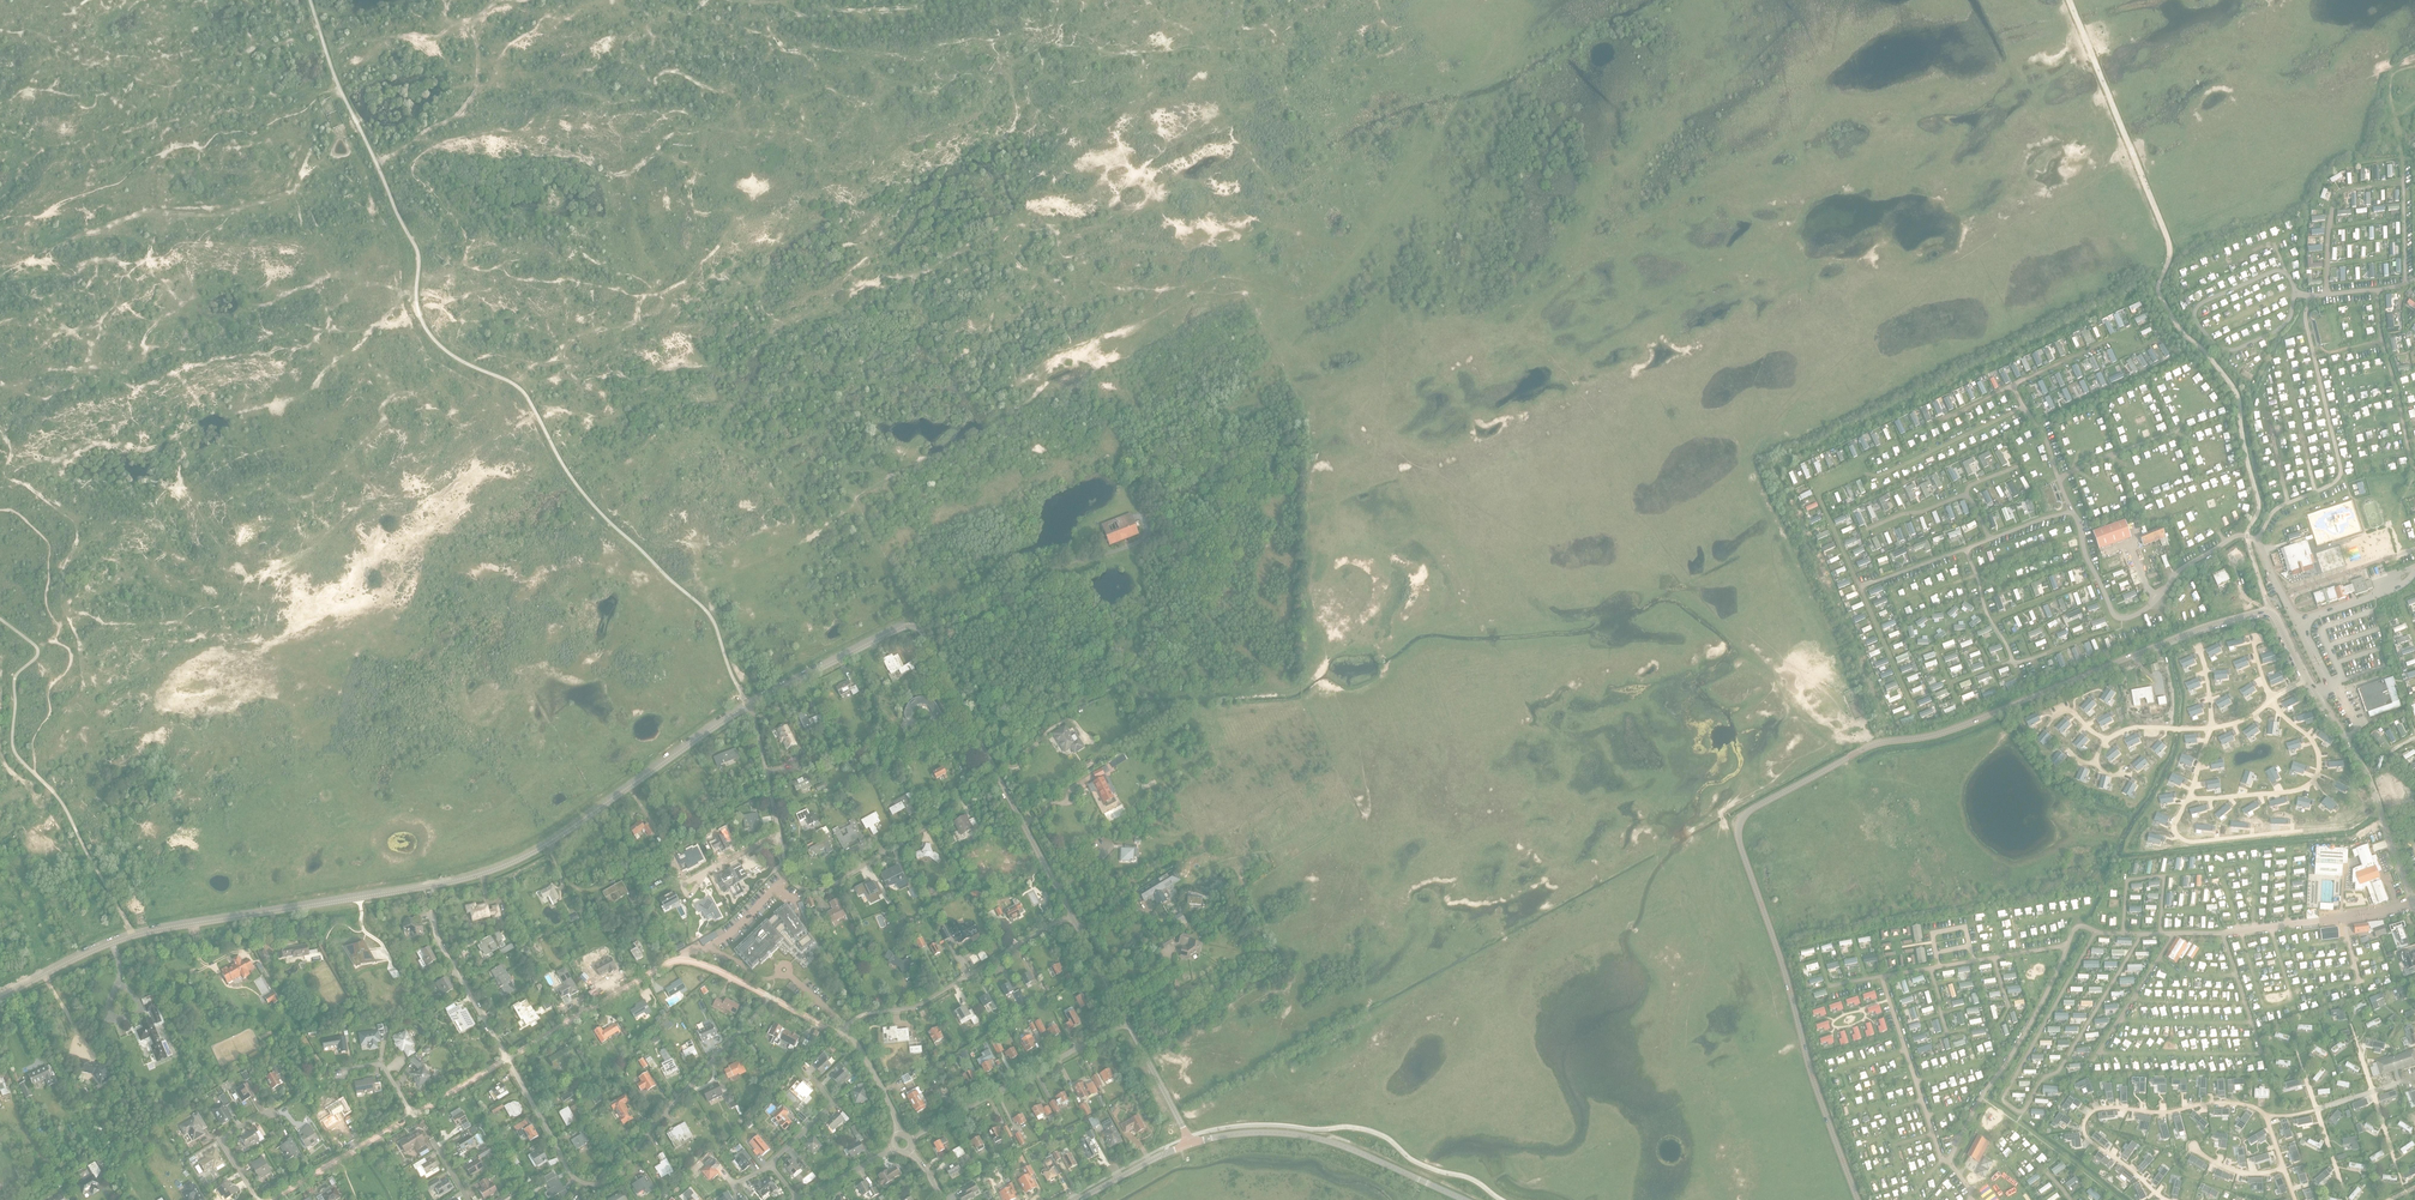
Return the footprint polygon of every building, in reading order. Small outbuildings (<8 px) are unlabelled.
[(2340,173),(2329,179),(2331,182),(2342,176),(2340,173)] [(2308,242),(2309,252),(2323,251),(2323,246),(2314,247),(2313,242),(2308,242)] [(2307,259),(2308,269),(2322,268),(2322,263),(2313,264),(2312,258),(2307,259)] [(2308,285),(2322,284),(2321,279),(2312,280),(2312,275),(2307,275),(2308,285)] [(2142,300),(2129,307),(2131,311),(2141,306),(2141,305),(2144,304),(2142,300)] [(2313,318),(2315,318),(2322,344),(2330,342),(2324,314),(2321,315),(2320,311),(2319,311),(2320,313),(2318,314),(2317,312),(2315,311),(2313,312),(2312,314),(2311,315),(2313,318)] [(2145,314),(2134,319),(2137,323),(2147,318),(2146,316),(2149,315),(2148,312),(2145,314)] [(2114,315),(2120,328),(2124,326),(2118,313),(2114,315)] [(2081,332),(2087,344),(2091,342),(2087,335),(2089,334),(2087,330),(2086,331),(2085,330),(2081,332)] [(2389,338),(2393,351),(2398,350),(2394,337),(2389,338)] [(2055,344),(2061,357),(2065,355),(2059,342),(2055,344)] [(2170,355),(2163,344),(2160,346),(2166,357),(2170,355)] [(2044,350),(2049,362),(2053,360),(2049,352),(2051,351),(2050,349),(2048,349),(2048,348),(2044,350)] [(2155,362),(2158,360),(2152,349),(2148,351),(2152,359),(2151,360),(2153,363),(2154,362),(2155,362)] [(2032,354),(2037,366),(2041,364),(2035,352),(2032,354)] [(2092,358),(2094,361),(2104,356),(2103,352),(2096,356),(2095,354),(2092,356),(2092,357),(2092,358)] [(2148,365),(2143,356),(2139,358),(2143,363),(2141,364),(2143,366),(2144,365),(2145,367),(2148,365)] [(2021,360),(2026,371),(2030,370),(2027,363),(2029,362),(2027,359),(2026,360),(2025,358),(2023,358),(2023,357),(2020,359),(2020,360),(2021,360)] [(2137,370),(2130,359),(2126,361),(2131,368),(2130,369),(2131,372),(2133,371),(2133,373),(2137,370)] [(1998,369),(2004,382),(2007,380),(2001,368),(1998,369)] [(1988,378),(1993,387),(1996,386),(1995,384),(1997,383),(1994,376),(1992,377),(1993,379),(1991,376),(1988,378)] [(1986,389),(1982,382),(1979,383),(1979,384),(1978,385),(1979,388),(1981,387),(1983,391),(1986,389)] [(1955,395),(1960,405),(1963,404),(1960,397),(1961,397),(1960,394),(1959,395),(1959,394),(1955,395)] [(1943,398),(1949,410),(1953,408),(1947,396),(1943,398)] [(1932,404),(1937,415),(1942,413),(1936,401),(1932,404)] [(1912,427),(1908,417),(1904,419),(1904,420),(1903,420),(1907,428),(1908,427),(1909,428),(1912,427)] [(1883,430),(1888,441),(1891,439),(1886,428),(1883,430)] [(1858,438),(1863,449),(1867,447),(1862,436),(1858,438)] [(1848,446),(1851,455),(1855,453),(1853,449),(1854,448),(1853,445),(1851,446),(1850,444),(1849,442),(1846,443),(1847,446),(1848,446)] [(1995,453),(2003,466),(2007,464),(2000,450),(1995,453)] [(1979,457),(1984,468),(1988,466),(1985,459),(1991,456),(1989,451),(1979,457)] [(1824,455),(1829,467),(1833,465),(1830,460),(1829,457),(1831,457),(1830,455),(1829,456),(1828,454),(1824,455)] [(1962,463),(1968,476),(1973,474),(1969,465),(1975,462),(1973,458),(1962,463)] [(1814,464),(1818,473),(1821,471),(1819,467),(1821,466),(1819,463),(1818,464),(1817,462),(1816,460),(1813,461),(1812,462),(1813,464),(1814,464)] [(1801,467),(1806,478),(1810,477),(1805,465),(1804,465),(1803,463),(1800,464),(1801,467)] [(1947,469),(1954,483),(1958,481),(1951,467),(1947,469)] [(1789,473),(1794,484),(1797,483),(1792,472),(1789,473)] [(1932,476),(1938,489),(1942,486),(1936,474),(1932,476)] [(2020,479),(2026,489),(2029,487),(2023,477),(2020,479)] [(1856,482),(1861,494),(1866,492),(1860,480),(1856,482)] [(1920,485),(1926,498),(1930,496),(1927,490),(1929,489),(1927,487),(1931,485),(1929,481),(1920,485)] [(1905,488),(1911,500),(1915,499),(1911,490),(1916,488),(1914,484),(1905,488)] [(2009,486),(2015,497),(2018,495),(2012,484),(2009,486)] [(2060,503),(2057,503),(2051,484),(2042,488),(2047,501),(2050,500),(2052,504),(2054,504),(2055,507),(2057,509),(2059,509),(2061,508),(2062,506),(2061,504),(2060,503)] [(1854,497),(1849,485),(1845,487),(1848,494),(1847,494),(1848,497),(1849,496),(1850,499),(1854,497)] [(1810,491),(1800,496),(1798,497),(1799,500),(1802,499),(1812,495),(1810,491)] [(1892,493),(1898,504),(1901,502),(1896,491),(1892,493)] [(1984,493),(1989,503),(1992,501),(1987,491),(1984,493)] [(1879,499),(1885,512),(1889,510),(1885,501),(1890,499),(1888,495),(1879,499)] [(1866,505),(1872,518),(1876,516),(1872,507),(1877,505),(1875,501),(1866,505)] [(1806,507),(1807,511),(1818,506),(1816,503),(1806,507)] [(1932,513),(1936,523),(1940,522),(1936,511),(1932,513)] [(1102,527),(1109,546),(1138,535),(1131,516),(1102,527)] [(2124,521),(2093,532),(2099,549),(2131,537),(2124,521)] [(2150,532),(2148,533),(2145,526),(2138,528),(2139,532),(2144,530),(2145,534),(2139,536),(2143,546),(2154,541),(2154,542),(2168,536),(2167,533),(2165,534),(2162,527),(2150,531),(2150,532)] [(1959,530),(1948,534),(1949,538),(1961,534),(1959,530)] [(1818,540),(1830,535),(1828,531),(1820,534),(1820,532),(1818,533),(1819,535),(1816,536),(1816,537),(1814,538),(1815,541),(1818,539),(1818,540)] [(2287,536),(2289,540),(2301,536),(2300,532),(2287,536)] [(1927,540),(1914,545),(1916,550),(1924,547),(1926,552),(1931,550),(1927,540)] [(2283,548),(2292,576),(2313,569),(2309,555),(2311,555),(2307,540),(2283,548)] [(1822,548),(1823,552),(1835,547),(1833,543),(1827,546),(1826,545),(1823,546),(1823,548),(1822,548)] [(1863,546),(1852,551),(1854,555),(1862,552),(1863,553),(1865,552),(1865,550),(1863,546)] [(2161,556),(2165,568),(2169,567),(2161,547),(2158,548),(2161,556)] [(2239,549),(2238,550),(2237,547),(2227,554),(2229,557),(2232,555),(2239,565),(2245,561),(2244,560),(2245,559),(2243,557),(2244,556),(2239,549)] [(1826,562),(1828,565),(1839,559),(1838,556),(1826,562)] [(2117,556),(2106,561),(2108,565),(2119,560),(2117,556)] [(2213,575),(2218,587),(2226,584),(2226,583),(2232,581),(2226,569),(2213,575)] [(2048,577),(2053,590),(2058,589),(2053,576),(2048,577)] [(2355,595),(2368,591),(2363,577),(2350,581),(2352,585),(2343,588),(2343,586),(2335,589),(2334,587),(2325,590),(2323,589),(2322,591),(2317,593),(2321,605),(2326,603),(2328,605),(2329,602),(2338,599),(2346,596),(2345,594),(2354,591),(2355,595)] [(2031,584),(2035,597),(2040,595),(2037,588),(2039,587),(2038,586),(2041,585),(2040,580),(2031,584)] [(2091,598),(2092,598),(2093,599),(2089,600),(2090,602),(2093,601),(2093,600),(2096,599),(2095,597),(2091,586),(2087,587),(2091,598)] [(1885,597),(1874,602),(1875,605),(1886,600),(1885,597)] [(2058,600),(2063,612),(2067,610),(2062,598),(2058,600)] [(2043,606),(2048,616),(2051,614),(2047,604),(2043,606)] [(2099,605),(2087,610),(2089,614),(2097,611),(2097,612),(2099,611),(2099,610),(2101,609),(2099,605)] [(2013,618),(2018,628),(2022,626),(2017,616),(2013,618)] [(1892,621),(1883,624),(1885,628),(1894,624),(1893,623),(1898,621),(1896,618),(1894,619),(1894,618),(1892,620),(1892,621)] [(2393,629),(2394,633),(2405,628),(2404,624),(2393,629)] [(2040,629),(2029,633),(2031,637),(2042,632),(2040,629)] [(2409,636),(2396,640),(2397,644),(2410,640),(2409,636)] [(1954,640),(1942,644),(1943,648),(1956,643),(1955,638),(1953,639),(1954,640)] [(2242,638),(2227,642),(2228,647),(2243,644),(2242,638)] [(1961,648),(1973,644),(1971,640),(1965,642),(1965,641),(1962,642),(1963,643),(1960,644),(1961,648)] [(2217,643),(2209,646),(2213,658),(2217,657),(2216,656),(2220,654),(2217,643)] [(2083,656),(2087,655),(2083,644),(2079,645),(2083,656)] [(2273,652),(2262,655),(2263,659),(2262,660),(2264,664),(2276,660),(2273,652)] [(2191,653),(2180,658),(2181,661),(2183,664),(2194,660),(2191,653)] [(898,655),(893,657),(892,654),(887,657),(888,659),(884,662),(890,674),(899,670),(901,675),(911,670),(911,671),(915,669),(911,662),(904,666),(898,655)] [(2245,658),(2234,662),(2235,666),(2236,666),(2238,669),(2248,666),(2245,658)] [(1875,669),(1885,664),(1884,661),(1880,662),(1879,661),(1876,663),(1876,664),(1874,665),(1875,669)] [(2226,670),(2214,672),(2214,676),(2215,676),(2216,680),(2227,679),(2226,670)] [(1917,674),(1907,678),(1908,682),(1914,680),(1915,681),(1919,679),(1919,678),(1922,677),(1921,672),(1917,674)] [(1979,682),(1991,677),(1989,673),(1977,677),(1979,682)] [(2280,673),(2269,677),(2271,681),(2270,682),(2272,686),(2283,680),(2280,673)] [(2399,700),(2394,685),(2396,685),(2393,677),(2391,678),(2360,688),(2369,717),(2401,706),(2399,700)] [(2197,678),(2186,683),(2187,687),(2188,687),(2190,690),(2195,689),(2200,686),(2197,678)] [(856,686),(852,688),(849,681),(845,683),(845,682),(839,685),(839,686),(836,688),(840,696),(851,691),(853,695),(859,692),(856,686)] [(1885,688),(1886,691),(1897,686),(1896,683),(1891,685),(1890,684),(1886,685),(1887,687),(1885,688)] [(1930,685),(1932,691),(1944,686),(1942,683),(1935,686),(1934,683),(1930,685)] [(2251,684),(2240,690),(2242,694),(2243,693),(2245,697),(2255,691),(2251,684)] [(1923,685),(1912,690),(1913,693),(1924,689),(1923,685)] [(2147,703),(2154,702),(2151,687),(2131,691),(2134,706),(2140,705),(2139,699),(2146,697),(2147,703)] [(2107,688),(2100,699),(2104,701),(2104,700),(2108,703),(2114,693),(2107,688)] [(1946,689),(1934,694),(1936,698),(1948,693),(1946,689)] [(1977,690),(1973,692),(1961,697),(1963,701),(1974,696),(1978,694),(1977,690)] [(1888,700),(1889,703),(1901,698),(1900,695),(1888,700)] [(2157,698),(2159,705),(2168,703),(2167,696),(2157,698)] [(2226,696),(2215,702),(2217,705),(2218,705),(2220,708),(2230,703),(2226,696)] [(931,709),(938,723),(944,720),(937,706),(936,705),(936,704),(935,703),(934,702),(933,701),(932,700),(931,699),(930,698),(928,698),(927,698),(926,697),(925,697),(924,697),(923,697),(922,697),(920,697),(919,697),(918,697),(917,697),(916,698),(914,698),(913,699),(912,700),(911,700),(910,701),(909,702),(909,703),(908,704),(907,705),(907,706),(906,707),(906,709),(905,710),(905,711),(905,712),(905,714),(905,715),(905,716),(905,717),(905,718),(912,716),(912,715),(912,714),(912,713),(912,712),(912,711),(913,710),(913,709),(914,708),(914,707),(915,707),(915,706),(916,706),(916,705),(917,705),(918,704),(919,704),(920,704),(921,704),(922,704),(923,704),(924,704),(925,704),(926,705),(927,705),(928,706),(929,706),(929,707),(930,707),(930,708),(931,709)] [(2296,697),(2282,703),(2285,708),(2299,702),(2296,697)] [(1917,702),(1919,706),(1929,702),(1928,698),(1917,702)] [(2089,698),(2080,707),(2084,710),(2087,712),(2095,704),(2089,698)] [(2200,705),(2188,709),(2189,713),(2190,713),(2192,716),(2202,713),(2200,705)] [(1904,706),(1892,711),(1894,714),(1906,709),(1904,706)] [(1919,713),(1921,717),(1932,712),(1930,709),(1919,713)] [(2312,712),(2297,715),(2298,721),(2313,717),(2312,712)] [(2036,713),(2025,719),(2027,722),(2028,722),(2030,726),(2040,721),(2036,713)] [(817,716),(809,720),(806,714),(802,716),(801,715),(799,716),(804,728),(815,722),(817,727),(822,724),(817,716)] [(2108,714),(2097,719),(2099,723),(2100,723),(2102,726),(2112,721),(2108,714)] [(2065,719),(2056,727),(2059,730),(2062,733),(2070,725),(2065,719)] [(2274,722),(2265,730),(2268,732),(2272,734),(2280,726),(2274,722)] [(787,726),(785,726),(785,725),(783,725),(782,725),(781,725),(780,726),(779,727),(779,728),(779,729),(778,730),(787,748),(796,744),(787,726)] [(2254,725),(2243,732),(2246,735),(2247,735),(2249,738),(2258,732),(2254,725)] [(2397,727),(2402,738),(2406,735),(2401,725),(2397,727)] [(1077,751),(1083,747),(1078,739),(1075,741),(1067,729),(1056,737),(1064,749),(1072,744),(1077,751)] [(2386,731),(2391,741),(2394,739),(2393,737),(2395,736),(2392,732),(2391,732),(2389,729),(2386,731)] [(2044,732),(2037,739),(2040,742),(2041,741),(2044,744),(2050,737),(2047,734),(2044,732)] [(2230,732),(2219,737),(2220,741),(2221,741),(2223,745),(2233,740),(2230,732)] [(2333,740),(2321,732),(2319,736),(2330,745),(2333,740)] [(2373,735),(2381,745),(2384,743),(2380,737),(2382,735),(2379,732),(2377,733),(2376,732),(2373,735)] [(2136,734),(2125,740),(2126,744),(2127,743),(2129,747),(2140,742),(2136,734)] [(2082,735),(2073,744),(2076,747),(2077,746),(2080,749),(2088,740),(2082,735)] [(2195,735),(2185,735),(2185,740),(2186,740),(2187,744),(2196,743),(2196,739),(2195,735)] [(2299,740),(2287,743),(2288,747),(2289,747),(2290,751),(2301,748),(2299,740)] [(2159,741),(2151,749),(2154,752),(2155,751),(2158,754),(2165,747),(2162,744),(2161,744),(2159,741)] [(732,750),(735,759),(740,757),(736,748),(732,750)] [(2116,749),(2105,754),(2106,758),(2107,758),(2109,761),(2119,756),(2116,749)] [(717,766),(735,759),(732,750),(714,757),(717,766)] [(2403,756),(2405,760),(2414,754),(2414,752),(2413,750),(2403,756)] [(2058,751),(2050,761),(2054,763),(2057,765),(2065,757),(2058,751)] [(2181,759),(2180,763),(2190,767),(2194,759),(2182,754),(2180,758),(2181,759)] [(818,763),(814,755),(810,758),(814,766),(818,763)] [(2141,757),(2132,765),(2138,771),(2146,764),(2144,761),(2145,760),(2141,757)] [(2222,759),(2210,761),(2212,770),(2223,767),(2222,763),(2223,763),(2222,759)] [(1084,764),(1087,769),(1094,765),(1091,760),(1084,764)] [(2081,767),(2076,779),(2079,780),(2080,779),(2084,781),(2088,771),(2081,767)] [(945,778),(948,777),(943,768),(934,773),(937,779),(943,775),(945,778)] [(1092,773),(1095,779),(1105,774),(1101,768),(1092,773)] [(2276,769),(2264,773),(2265,776),(2266,776),(2267,780),(2278,777),(2276,769)] [(2246,771),(2242,783),(2250,786),(2253,775),(2249,774),(2250,773),(2246,771)] [(2303,771),(2290,773),(2291,777),(2292,777),(2292,781),(2304,780),(2303,771)] [(2171,777),(2170,781),(2180,786),(2184,779),(2173,773),(2171,777)] [(805,787),(806,789),(811,787),(806,776),(793,783),(797,791),(805,787)] [(2102,776),(2099,788),(2103,789),(2103,788),(2107,789),(2110,778),(2102,776)] [(1104,803),(1113,798),(1106,784),(1108,783),(1105,778),(1098,781),(1088,787),(1091,793),(1093,792),(1099,794),(1104,803)] [(2212,780),(2201,786),(2202,790),(2203,789),(2204,793),(2215,788),(2212,780)] [(2348,787),(2335,780),(2332,786),(2346,792),(2348,787)] [(2129,782),(2123,792),(2126,795),(2127,794),(2131,796),(2136,786),(2129,782)] [(816,787),(818,792),(825,788),(823,784),(816,787)] [(2172,794),(2159,796),(2160,800),(2161,800),(2162,804),(2173,802),(2172,794)] [(909,816),(915,812),(906,795),(893,802),(896,806),(889,809),(893,816),(905,809),(909,816)] [(2311,800),(2298,797),(2296,805),(2309,808),(2311,800)] [(2327,797),(2321,803),(2331,811),(2337,805),(2327,797)] [(2284,798),(2269,802),(2271,807),(2285,803),(2284,798)] [(2255,802),(2243,810),(2246,815),(2259,807),(2255,802)] [(2226,805),(2215,815),(2219,819),(2231,809),(2226,805)] [(2206,811),(2205,806),(2190,809),(2191,815),(2206,811)] [(814,813),(809,814),(807,810),(796,814),(800,822),(806,819),(809,825),(818,821),(814,813)] [(878,833),(874,825),(880,822),(878,817),(879,817),(876,812),(861,821),(864,825),(867,824),(873,835),(878,833)] [(2156,817),(2155,821),(2165,826),(2169,818),(2157,813),(2155,817),(2156,817)] [(757,820),(759,820),(757,814),(754,814),(743,816),(745,825),(741,826),(742,829),(746,829),(751,828),(751,829),(758,828),(757,820)] [(977,824),(972,826),(966,816),(954,822),(961,836),(973,829),(975,833),(980,830),(977,824)] [(858,838),(862,836),(854,820),(849,822),(851,826),(847,828),(849,835),(844,838),(840,831),(840,832),(838,828),(833,830),(835,834),(844,851),(849,849),(847,845),(858,838)] [(648,824),(644,827),(641,822),(630,829),(634,835),(637,840),(640,838),(637,833),(641,830),(642,831),(645,830),(649,835),(653,832),(648,824)] [(816,832),(820,838),(826,835),(822,828),(816,832)] [(733,843),(725,829),(720,831),(722,835),(715,839),(717,841),(716,842),(717,844),(717,845),(719,847),(720,847),(723,851),(730,847),(728,844),(729,843),(730,844),(733,843)] [(828,853),(833,851),(829,842),(834,839),(831,833),(821,838),(822,842),(810,849),(808,850),(808,852),(810,856),(812,856),(814,855),(815,854),(815,855),(821,852),(820,851),(825,848),(828,853)] [(2162,837),(2149,833),(2147,842),(2159,845),(2162,837)] [(663,843),(664,843),(667,841),(663,834),(659,836),(660,837),(657,839),(661,844),(663,843)] [(986,847),(974,854),(976,858),(982,855),(984,859),(988,857),(989,859),(991,858),(994,864),(996,863),(1000,870),(1006,867),(998,853),(1000,852),(995,842),(989,845),(990,847),(987,849),(986,847)] [(935,862),(936,862),(938,863),(941,859),(938,858),(939,857),(938,855),(935,852),(933,852),(931,847),(930,843),(926,843),(925,846),(922,851),(920,850),(916,852),(915,854),(918,860),(924,857),(924,856),(925,856),(929,856),(930,857),(929,857),(935,862)] [(1134,849),(1136,849),(1137,845),(1127,845),(1127,849),(1121,848),(1120,861),(1136,862),(1136,857),(1133,857),(1134,849)] [(2344,847),(2344,849),(2334,848),(2334,847),(2333,847),(2332,846),(2316,845),(2314,874),(2342,876),(2343,863),(2347,863),(2348,848),(2344,847)] [(2375,855),(2371,856),(2367,845),(2352,850),(2354,857),(2358,855),(2362,866),(2354,868),(2354,869),(2353,869),(2352,882),(2355,883),(2355,889),(2364,890),(2364,886),(2367,886),(2374,905),(2387,900),(2379,878),(2377,872),(2381,870),(2375,855)] [(693,865),(703,860),(697,848),(686,854),(685,852),(676,857),(681,866),(685,863),(688,869),(694,866),(693,865)] [(726,872),(721,875),(729,891),(735,888),(733,885),(738,883),(739,885),(745,881),(742,876),(751,873),(745,862),(737,867),(736,866),(730,869),(732,871),(727,873),(726,872)] [(664,867),(653,873),(655,877),(666,872),(664,867)] [(902,888),(907,885),(899,869),(891,873),(890,871),(882,875),(887,884),(897,881),(902,888)] [(1147,893),(1150,898),(1150,899),(1153,897),(1158,906),(1166,901),(1167,902),(1168,901),(1168,900),(1171,898),(1167,891),(1164,886),(1171,882),(1172,885),(1180,880),(1174,870),(1149,885),(1148,885),(1138,891),(1142,897),(1147,893)] [(871,881),(856,888),(859,895),(866,892),(870,900),(882,894),(877,883),(875,884),(874,881),(871,882),(871,881)] [(633,890),(628,893),(622,882),(602,892),(605,897),(611,894),(614,901),(626,894),(631,903),(638,899),(633,890)] [(552,885),(540,892),(543,899),(548,896),(552,905),(557,903),(555,900),(559,898),(552,885)] [(674,892),(660,899),(665,907),(669,905),(670,906),(679,901),(674,892)] [(810,908),(815,906),(812,896),(807,898),(807,899),(805,900),(806,903),(808,903),(810,908)] [(1202,897),(1188,896),(1187,904),(1201,905),(1202,897)] [(709,899),(695,906),(698,912),(703,910),(706,916),(712,913),(715,919),(721,916),(712,898),(709,900),(709,899)] [(827,913),(832,922),(845,916),(837,899),(830,903),(834,910),(827,913)] [(810,924),(801,903),(797,905),(806,925),(810,924)] [(1006,913),(1010,919),(1019,914),(1018,911),(1022,908),(1019,903),(1005,911),(1007,913),(1006,913)] [(493,910),(488,911),(486,904),(475,907),(475,904),(465,906),(467,914),(470,913),(472,921),(489,917),(489,915),(494,914),(494,917),(500,916),(497,906),(492,907),(493,910)] [(767,921),(735,951),(744,961),(752,969),(758,964),(758,963),(759,963),(761,965),(768,958),(770,956),(771,955),(778,949),(779,948),(777,945),(784,939),(792,948),(796,944),(802,952),(815,942),(808,934),(806,931),(794,916),(792,912),(787,906),(787,905),(775,914),(775,916),(768,922),(767,921)] [(933,914),(936,920),(946,914),(943,908),(933,914)] [(809,911),(811,917),(818,915),(816,909),(809,911)] [(1174,917),(1178,924),(1185,919),(1181,913),(1174,917)] [(413,937),(419,935),(422,930),(421,926),(420,926),(419,923),(420,923),(421,922),(420,916),(419,915),(414,917),(413,918),(405,920),(402,925),(404,931),(407,931),(409,931),(412,932),(413,937)] [(965,923),(959,926),(956,920),(947,925),(953,936),(955,935),(956,935),(954,936),(958,944),(960,943),(960,944),(972,938),(971,937),(979,933),(973,921),(965,924),(965,923)] [(2375,937),(2386,934),(2383,926),(2381,921),(2367,922),(2367,923),(2354,925),(2355,934),(2368,932),(2368,933),(2373,932),(2375,937)] [(2399,941),(2407,938),(2403,927),(2405,927),(2403,922),(2389,927),(2391,932),(2395,930),(2399,941)] [(938,931),(943,941),(947,939),(947,938),(950,937),(945,928),(938,931)] [(2336,928),(2318,930),(2320,941),(2337,939),(2336,928)] [(499,939),(501,938),(500,935),(498,932),(490,937),(489,935),(479,941),(481,944),(478,946),(480,950),(482,949),(485,954),(492,950),(492,952),(498,948),(497,947),(499,946),(500,948),(505,945),(502,941),(501,942),(499,939)] [(718,938),(715,932),(699,942),(702,947),(718,938)] [(1182,936),(1189,938),(1190,934),(1183,933),(1182,936),(1178,935),(1177,943),(1180,944),(1182,936)] [(1248,934),(1242,938),(1246,944),(1252,940),(1248,934)] [(1160,941),(1164,947),(1173,942),(1169,936),(1160,941)] [(610,950),(614,947),(610,938),(605,940),(610,950)] [(922,938),(916,941),(920,949),(926,945),(922,938)] [(2189,942),(2188,945),(2177,938),(2165,956),(2176,963),(2179,958),(2182,959),(2185,955),(2192,960),(2199,949),(2189,942)] [(638,941),(637,942),(636,939),(634,940),(634,941),(632,943),(633,945),(634,944),(637,948),(631,952),(637,961),(643,957),(638,950),(642,947),(638,941)] [(351,953),(348,955),(352,961),(356,967),(359,965),(361,964),(363,964),(375,962),(368,951),(364,952),(363,941),(357,944),(358,944),(350,946),(351,953)] [(1188,957),(1198,951),(1200,943),(1191,941),(1190,945),(1187,948),(1182,947),(1180,956),(1188,957)] [(930,947),(935,956),(940,953),(937,946),(938,946),(937,943),(930,947)] [(499,951),(502,955),(514,948),(511,944),(499,951)] [(682,944),(673,948),(675,953),(684,948),(682,944)] [(294,958),(309,955),(307,945),(300,946),(300,947),(297,947),(297,946),(292,947),(292,948),(285,949),(284,949),(278,950),(279,959),(286,957),(285,955),(293,954),(294,958)] [(422,960),(425,966),(436,960),(428,947),(422,951),(425,957),(422,960)] [(257,951),(263,960),(269,957),(263,948),(257,951)] [(910,958),(902,962),(901,961),(893,956),(894,954),(888,951),(884,958),(890,961),(889,961),(898,966),(902,973),(909,970),(907,965),(912,962),(910,958)] [(2410,955),(2409,951),(2399,954),(2401,962),(2404,961),(2407,969),(2414,966),(2414,961),(2413,958),(2414,957),(2413,954),(2410,955)] [(248,959),(243,962),(242,961),(241,961),(239,957),(233,960),(233,961),(235,964),(234,964),(235,965),(228,970),(226,967),(221,970),(223,973),(222,973),(226,980),(231,978),(232,980),(237,977),(237,978),(241,976),(240,975),(241,974),(243,979),(250,975),(247,971),(253,968),(248,959)] [(595,966),(600,976),(609,972),(610,973),(616,970),(615,968),(616,968),(610,958),(595,966)] [(1059,964),(1051,968),(1055,976),(1062,973),(1060,969),(1061,968),(1059,964)] [(496,979),(506,973),(505,973),(500,965),(491,970),(496,979)] [(569,993),(570,995),(577,992),(564,969),(558,973),(565,986),(557,991),(561,998),(569,993)] [(1065,976),(1068,982),(1075,979),(1072,972),(1065,976)] [(506,973),(496,979),(497,978),(502,986),(501,986),(504,992),(508,990),(510,994),(515,991),(510,982),(511,981),(506,973)] [(1021,977),(1026,986),(1033,982),(1029,973),(1021,977)] [(435,983),(442,995),(453,989),(446,977),(435,983)] [(682,993),(686,991),(685,989),(686,988),(680,979),(675,982),(676,984),(666,990),(670,996),(681,990),(682,993)] [(1909,991),(1905,980),(1901,981),(1905,993),(1909,991)] [(1001,988),(1006,996),(1013,992),(1009,984),(1001,988)] [(2404,985),(2391,990),(2394,995),(2400,993),(2402,999),(2408,997),(2404,985)] [(704,994),(704,995),(709,992),(705,986),(701,989),(702,992),(704,995),(704,994)] [(1827,994),(1826,990),(1813,993),(1815,998),(1827,994)] [(271,991),(259,998),(262,1003),(274,996),(271,991)] [(2381,993),(2370,998),(2374,1009),(2379,1007),(2376,1000),(2382,998),(2381,993)] [(157,1023),(164,1020),(158,1007),(153,994),(142,999),(147,1012),(152,1010),(157,1023)] [(994,1000),(990,1001),(987,995),(980,999),(984,1007),(990,1004),(993,1010),(998,1008),(994,1000)] [(1082,995),(1076,998),(1081,1007),(1086,1004),(1082,995)] [(726,999),(724,1003),(716,998),(712,1006),(720,1010),(722,1007),(735,1014),(739,1006),(726,999)] [(526,1015),(533,1010),(529,1013),(526,1008),(529,1006),(526,1000),(519,1004),(513,1008),(516,1013),(517,1012),(521,1020),(526,1016),(526,1015)] [(647,1015),(651,1012),(645,1001),(639,1004),(640,1005),(630,1011),(634,1018),(645,1012),(647,1015)] [(2364,1001),(2351,1008),(2353,1012),(2366,1005),(2364,1001)] [(960,1010),(955,1012),(962,1024),(971,1019),(974,1024),(978,1022),(971,1009),(968,1011),(966,1008),(961,1011),(960,1010)] [(454,1009),(447,1013),(452,1022),(456,1019),(463,1031),(474,1025),(465,1009),(457,1014),(454,1009)] [(2343,1009),(2331,1011),(2332,1017),(2338,1016),(2339,1021),(2345,1020),(2343,1009)] [(526,1016),(521,1020),(523,1019),(526,1024),(530,1022),(529,1021),(532,1019),(533,1020),(537,1018),(533,1010),(526,1015),(526,1016)] [(1073,1011),(1066,1015),(1069,1022),(1066,1024),(1069,1028),(1079,1023),(1077,1019),(1078,1019),(1073,1011)] [(2379,1018),(2365,1024),(2367,1028),(2380,1022),(2379,1018)] [(159,1037),(158,1038),(150,1019),(142,1023),(144,1028),(137,1031),(141,1040),(144,1038),(144,1039),(145,1040),(146,1041),(147,1041),(148,1041),(148,1042),(149,1042),(150,1042),(150,1041),(152,1046),(151,1046),(157,1061),(172,1055),(170,1050),(167,1052),(162,1042),(161,1042),(159,1037)] [(1035,1023),(1041,1033),(1045,1031),(1039,1020),(1035,1023)] [(1029,1025),(1037,1041),(1040,1039),(1036,1030),(1037,1029),(1033,1022),(1029,1025)] [(619,1033),(620,1032),(616,1024),(603,1032),(600,1028),(594,1031),(602,1043),(607,1039),(606,1038),(618,1031),(619,1033)] [(712,1024),(697,1031),(702,1042),(706,1040),(713,1037),(717,1035),(712,1024)] [(773,1045),(782,1028),(775,1024),(769,1034),(774,1037),(770,1043),(773,1045)] [(370,1049),(377,1048),(376,1042),(379,1041),(378,1037),(379,1037),(379,1034),(384,1034),(382,1025),(377,1026),(378,1031),(359,1034),(361,1044),(369,1043),(370,1049)] [(1053,1037),(1060,1033),(1056,1025),(1047,1030),(1049,1034),(1051,1033),(1053,1037)] [(2406,1030),(2411,1045),(2414,1044),(2414,1037),(2411,1025),(2407,1027),(2407,1029),(2406,1030)] [(928,1032),(934,1043),(944,1038),(938,1026),(928,1032)] [(782,1028),(773,1045),(774,1045),(775,1043),(778,1045),(781,1038),(791,1043),(791,1045),(794,1047),(798,1039),(795,1038),(796,1036),(782,1028)] [(890,1031),(887,1031),(887,1039),(898,1038),(898,1041),(909,1040),(908,1029),(894,1031),(894,1028),(890,1028),(890,1031)] [(411,1046),(414,1044),(406,1031),(401,1034),(400,1033),(397,1035),(398,1036),(393,1039),(395,1043),(394,1044),(396,1047),(397,1047),(400,1052),(403,1050),(407,1057),(415,1053),(411,1046)] [(2276,1032),(2274,1036),(2288,1040),(2290,1037),(2276,1032)] [(1022,1043),(1026,1052),(1035,1047),(1033,1043),(1035,1042),(1031,1035),(1022,1039),(1024,1042),(1022,1043)] [(344,1037),(322,1040),(323,1047),(331,1046),(338,1045),(339,1052),(347,1051),(344,1037)] [(990,1041),(997,1054),(1004,1051),(997,1037),(990,1041)] [(2343,1040),(2331,1049),(2334,1052),(2345,1043),(2343,1040)] [(2372,1040),(2370,1044),(2383,1050),(2385,1046),(2372,1040)] [(683,1052),(687,1059),(697,1054),(693,1047),(694,1046),(691,1041),(687,1044),(689,1049),(683,1052)] [(2314,1045),(2312,1049),(2324,1056),(2326,1052),(2314,1045)] [(561,1051),(552,1057),(557,1066),(566,1061),(569,1059),(573,1057),(568,1047),(563,1050),(561,1052),(561,1051)] [(1011,1060),(1018,1056),(1013,1048),(1005,1052),(1007,1056),(1009,1055),(1011,1060)] [(2381,1074),(2414,1063),(2414,1055),(2413,1051),(2377,1062),(2381,1074)] [(815,1067),(821,1074),(831,1065),(826,1060),(829,1058),(824,1052),(818,1057),(821,1060),(815,1067)] [(961,1054),(964,1061),(969,1058),(966,1052),(961,1054)] [(424,1066),(423,1066),(420,1061),(419,1060),(420,1059),(417,1053),(410,1061),(416,1066),(417,1069),(417,1071),(413,1076),(415,1079),(414,1081),(417,1086),(419,1086),(429,1081),(423,1079),(424,1074),(423,1073),(426,1070),(424,1066)] [(646,1060),(651,1069),(656,1066),(650,1057),(646,1060)] [(100,1061),(95,1065),(88,1064),(89,1062),(81,1060),(79,1071),(93,1073),(100,1084),(110,1077),(100,1061)] [(662,1064),(667,1075),(676,1071),(671,1060),(662,1064)] [(981,1065),(986,1073),(992,1069),(990,1065),(992,1064),(990,1060),(981,1065)] [(2347,1062),(2345,1066),(2358,1073),(2360,1069),(2347,1062)] [(739,1063),(735,1065),(724,1070),(726,1074),(721,1075),(727,1085),(731,1082),(729,1078),(740,1074),(738,1070),(742,1068),(739,1063)] [(832,1078),(839,1085),(847,1077),(841,1070),(844,1067),(840,1063),(834,1068),(838,1072),(832,1078)] [(48,1086),(54,1083),(47,1067),(29,1075),(33,1084),(45,1078),(48,1086)] [(265,1077),(272,1089),(280,1084),(275,1076),(279,1074),(274,1067),(271,1069),(273,1072),(265,1077)] [(2322,1068),(2313,1079),(2316,1082),(2325,1071),(2322,1068)] [(1100,1074),(1104,1082),(1113,1077),(1109,1069),(1100,1074)] [(969,1082),(975,1079),(971,1070),(963,1075),(965,1079),(966,1078),(969,1082)] [(2,1082),(1,1079),(5,1077),(2,1071),(0,1072),(0,1090),(2,1095),(10,1092),(9,1090),(8,1090),(4,1081),(2,1082)] [(645,1088),(647,1091),(655,1086),(647,1073),(639,1078),(642,1082),(637,1085),(641,1091),(645,1088)] [(901,1077),(904,1084),(911,1080),(908,1074),(901,1077)] [(1092,1078),(1098,1088),(1102,1085),(1097,1075),(1092,1078)] [(380,1083),(373,1084),(372,1078),(366,1079),(367,1080),(355,1082),(356,1093),(374,1090),(374,1092),(381,1091),(380,1083)] [(2145,1078),(2132,1078),(2132,1082),(2134,1082),(2134,1083),(2139,1084),(2139,1093),(2145,1093),(2145,1078)] [(2088,1079),(2075,1084),(2076,1088),(2078,1087),(2079,1088),(2085,1085),(2088,1093),(2093,1091),(2088,1079)] [(2186,1079),(2172,1079),(2172,1085),(2180,1084),(2181,1091),(2183,1090),(2183,1093),(2186,1093),(2186,1079)] [(2242,1079),(2228,1080),(2229,1093),(2233,1093),(2232,1091),(2234,1090),(2234,1085),(2243,1084),(2242,1079)] [(2166,1080),(2152,1080),(2152,1083),(2154,1083),(2154,1085),(2161,1085),(2161,1094),(2166,1093),(2166,1080)] [(2289,1080),(2287,1084),(2301,1090),(2303,1086),(2289,1080)] [(19,1084),(25,1098),(31,1095),(25,1082),(19,1084)] [(802,1102),(813,1091),(803,1082),(799,1087),(795,1083),(789,1090),(802,1102)] [(1089,1084),(1086,1086),(1084,1082),(1075,1087),(1081,1099),(1087,1095),(1088,1097),(1094,1094),(1089,1084)] [(234,1091),(241,1103),(250,1097),(249,1095),(253,1093),(247,1083),(234,1091)] [(489,1092),(494,1101),(497,1099),(496,1097),(506,1091),(502,1084),(492,1090),(492,1091),(489,1092)] [(708,1102),(723,1095),(717,1084),(713,1086),(712,1086),(709,1087),(709,1088),(703,1091),(708,1102)] [(2111,1084),(2105,1085),(2107,1100),(2109,1100),(2110,1103),(2113,1102),(2111,1084)] [(852,1091),(855,1103),(866,1099),(863,1088),(852,1091)] [(2406,1095),(2408,1099),(2414,1093),(2414,1088),(2406,1095)] [(912,1103),(923,1097),(922,1094),(921,1095),(921,1094),(919,1095),(916,1091),(915,1089),(907,1093),(908,1096),(912,1103)] [(597,1102),(603,1099),(597,1090),(589,1095),(592,1100),(594,1098),(597,1102)] [(2395,1091),(2379,1096),(2380,1101),(2381,1101),(2397,1095),(2395,1091)] [(1062,1104),(1062,1105),(1069,1101),(1064,1092),(1056,1097),(1058,1101),(1055,1102),(1054,1101),(1050,1103),(1055,1112),(1059,1110),(1057,1106),(1062,1104)] [(731,1109),(737,1106),(731,1093),(725,1096),(731,1109)] [(227,1110),(226,1110),(224,1107),(225,1107),(229,1104),(223,1094),(219,1097),(223,1104),(213,1110),(221,1124),(231,1118),(227,1110)] [(626,1095),(610,1104),(614,1110),(615,1109),(620,1118),(623,1124),(633,1119),(624,1104),(629,1101),(626,1095)] [(2070,1096),(2066,1103),(2070,1106),(2072,1103),(2078,1107),(2081,1103),(2070,1096)] [(119,1101),(124,1108),(130,1104),(125,1097),(119,1101)] [(923,1097),(912,1103),(916,1111),(916,1110),(917,1113),(926,1108),(924,1106),(927,1104),(923,1097)] [(345,1114),(351,1110),(345,1099),(329,1109),(333,1115),(330,1117),(333,1121),(334,1122),(335,1122),(336,1122),(337,1122),(339,1121),(339,1120),(340,1119),(340,1118),(340,1117),(338,1113),(343,1110),(345,1114)] [(2363,1100),(2353,1110),(2356,1113),(2366,1102),(2363,1100)] [(515,1110),(520,1107),(518,1103),(513,1102),(509,1104),(509,1103),(503,1106),(507,1113),(514,1109),(515,1110)] [(490,1109),(493,1114),(503,1108),(501,1103),(490,1109)] [(789,1125),(790,1126),(793,1124),(792,1123),(785,1116),(789,1112),(782,1105),(778,1109),(779,1110),(773,1116),(779,1123),(778,1124),(784,1130),(789,1125)] [(1048,1106),(1043,1108),(1041,1105),(1032,1109),(1036,1117),(1045,1113),(1046,1116),(1052,1113),(1048,1106)] [(1080,1108),(1085,1116),(1090,1113),(1086,1105),(1080,1108)] [(514,1109),(507,1113),(510,1117),(512,1116),(515,1117),(520,1114),(521,1109),(520,1107),(515,1110),(514,1109)] [(572,1124),(576,1122),(567,1107),(558,1112),(563,1119),(567,1125),(571,1123),(572,1124)] [(2338,1110),(2328,1120),(2331,1123),(2341,1113),(2338,1110)] [(796,1115),(804,1122),(807,1118),(800,1111),(796,1115)] [(2194,1111),(2191,1114),(2194,1116),(2193,1118),(2204,1128),(2207,1123),(2194,1111)] [(2245,1114),(2237,1126),(2242,1129),(2252,1114),(2249,1111),(2247,1115),(2245,1114)] [(460,1123),(461,1125),(467,1121),(462,1112),(452,1118),(456,1125),(460,1123)] [(846,1122),(849,1119),(843,1112),(839,1115),(837,1112),(826,1123),(830,1127),(829,1128),(829,1130),(832,1133),(833,1133),(835,1132),(835,1130),(834,1129),(844,1120),(846,1122)] [(193,1141),(204,1134),(199,1125),(203,1123),(197,1113),(193,1116),(194,1118),(182,1125),(182,1128),(185,1133),(187,1133),(188,1133),(193,1141)] [(2059,1113),(2051,1125),(2054,1127),(2055,1125),(2057,1125),(2061,1120),(2067,1125),(2070,1121),(2059,1113)] [(1019,1126),(1026,1122),(1022,1114),(1013,1119),(1016,1123),(1017,1122),(1019,1126)] [(2137,1114),(2136,1117),(2138,1118),(2138,1120),(2144,1122),(2142,1130),(2147,1131),(2150,1118),(2137,1114)] [(2176,1119),(2174,1119),(2178,1133),(2183,1132),(2178,1114),(2175,1115),(2176,1119)] [(1136,1133),(1145,1128),(1138,1116),(1129,1120),(1130,1120),(1121,1125),(1125,1132),(1131,1129),(1133,1128),(1136,1133)] [(2309,1117),(2298,1126),(2300,1129),(2312,1121),(2309,1117)] [(2283,1124),(2282,1125),(2287,1139),(2292,1137),(2286,1119),(2282,1121),(2283,1124)] [(2163,1120),(2159,1121),(2160,1126),(2163,1134),(2162,1134),(2163,1138),(2164,1138),(2164,1139),(2169,1138),(2165,1123),(2164,1124),(2163,1120)] [(524,1121),(517,1125),(514,1127),(516,1131),(520,1128),(526,1139),(528,1138),(530,1141),(538,1136),(531,1125),(527,1127),(526,1125),(527,1125),(524,1121)] [(2400,1121),(2398,1124),(2410,1132),(2412,1129),(2400,1121)] [(682,1139),(684,1141),(692,1136),(685,1122),(673,1129),(673,1131),(667,1134),(675,1149),(682,1145),(680,1140),(682,1139)] [(1114,1141),(1116,1144),(1121,1141),(1112,1122),(1104,1126),(1107,1131),(1103,1133),(1109,1144),(1114,1141)] [(2367,1122),(2364,1126),(2377,1133),(2379,1129),(2367,1122)] [(309,1143),(312,1146),(319,1141),(309,1124),(303,1130),(307,1134),(301,1138),(305,1145),(309,1143)] [(859,1142),(863,1140),(856,1125),(851,1128),(847,1129),(853,1140),(856,1138),(857,1139),(854,1141),(856,1143),(846,1148),(847,1149),(844,1150),(846,1155),(849,1153),(851,1157),(864,1150),(859,1142)] [(1003,1128),(1009,1139),(1013,1136),(1007,1126),(1003,1128)] [(990,1131),(995,1142),(1002,1139),(998,1132),(1000,1131),(998,1127),(990,1131)] [(259,1131),(255,1133),(253,1130),(240,1138),(245,1147),(259,1139),(260,1141),(264,1139),(259,1131)] [(571,1140),(576,1149),(586,1144),(585,1143),(588,1140),(582,1130),(579,1132),(580,1135),(571,1140)] [(2264,1130),(2248,1139),(2251,1144),(2263,1136),(2262,1135),(2266,1133),(2264,1130)] [(270,1133),(275,1141),(279,1138),(274,1131),(270,1133)] [(420,1157),(429,1152),(420,1138),(422,1137),(418,1131),(399,1142),(404,1150),(409,1147),(410,1149),(414,1146),(420,1157)] [(467,1150),(466,1148),(473,1143),(469,1135),(467,1131),(461,1135),(463,1139),(456,1143),(457,1144),(457,1145),(455,1147),(460,1154),(467,1150),(467,1151),(467,1150)] [(1015,1135),(1021,1145),(1025,1143),(1020,1132),(1015,1135)] [(2009,1132),(2001,1138),(2003,1141),(2011,1135),(2009,1132)] [(2096,1132),(2092,1137),(2103,1145),(2107,1148),(2109,1145),(2106,1143),(2107,1142),(2096,1132)] [(2079,1133),(2065,1135),(2066,1139),(2068,1139),(2068,1140),(2075,1139),(2075,1142),(2074,1142),(2075,1146),(2076,1146),(2076,1148),(2081,1147),(2079,1133)] [(2213,1133),(2213,1136),(2215,1137),(2215,1139),(2221,1139),(2220,1148),(2225,1148),(2227,1135),(2213,1133)] [(758,1135),(750,1142),(756,1149),(753,1151),(757,1156),(760,1153),(762,1156),(770,1150),(758,1135)] [(1967,1156),(1979,1162),(1990,1142),(1978,1136),(1967,1156)] [(2356,1136),(2342,1139),(2343,1145),(2352,1143),(2353,1150),(2359,1149),(2356,1136)] [(292,1154),(298,1150),(290,1137),(281,1143),(282,1145),(280,1146),(283,1151),(285,1150),(287,1153),(284,1155),(287,1160),(293,1156),(292,1154)] [(805,1144),(812,1153),(820,1146),(813,1137),(805,1144)] [(978,1151),(985,1148),(979,1137),(970,1141),(972,1145),(974,1144),(978,1151)] [(942,1145),(947,1142),(945,1138),(940,1141),(940,1140),(934,1144),(936,1148),(935,1149),(937,1153),(939,1152),(939,1153),(945,1149),(942,1145)] [(2309,1139),(2307,1143),(2320,1149),(2322,1145),(2309,1139)] [(1089,1158),(1098,1153),(1090,1140),(1082,1144),(1083,1146),(1081,1148),(1083,1152),(1085,1151),(1089,1158)] [(2412,1141),(2400,1149),(2402,1153),(2414,1144),(2412,1141)] [(2125,1155),(2123,1158),(2126,1160),(2129,1156),(2136,1145),(2132,1142),(2123,1154),(2125,1155)] [(2292,1147),(2290,1148),(2295,1162),(2300,1160),(2294,1143),(2290,1144),(2292,1147)] [(965,1149),(966,1148),(964,1145),(961,1146),(953,1151),(957,1159),(965,1154),(965,1153),(967,1151),(965,1149)] [(465,1167),(470,1175),(482,1168),(477,1160),(491,1151),(489,1148),(472,1158),(474,1161),(465,1167)] [(2243,1148),(2237,1149),(2240,1164),(2241,1164),(2242,1167),(2246,1166),(2243,1148)] [(214,1166),(215,1168),(223,1163),(215,1149),(208,1153),(210,1156),(198,1163),(203,1173),(214,1166)] [(548,1161),(547,1161),(545,1157),(541,1151),(537,1150),(527,1156),(534,1167),(537,1166),(538,1167),(546,1162),(547,1164),(549,1168),(551,1167),(551,1166),(559,1162),(557,1158),(548,1161)] [(743,1171),(750,1165),(746,1159),(750,1157),(744,1150),(738,1154),(741,1157),(737,1161),(736,1160),(734,1161),(738,1166),(739,1165),(743,1171)] [(2382,1150),(2369,1158),(2371,1161),(2384,1154),(2382,1150)] [(1053,1153),(1057,1161),(1061,1159),(1057,1151),(1053,1153)] [(2099,1152),(2096,1157),(2107,1166),(2108,1164),(2111,1167),(2113,1164),(2099,1152)] [(670,1176),(674,1174),(663,1153),(659,1155),(663,1161),(660,1163),(661,1164),(655,1168),(657,1171),(659,1175),(667,1171),(670,1176)] [(1062,1157),(1068,1169),(1077,1165),(1070,1153),(1062,1157)] [(2268,1153),(2251,1158),(2252,1162),(2255,1161),(2256,1162),(2269,1158),(2268,1153)] [(514,1164),(515,1165),(520,1163),(516,1157),(517,1156),(516,1154),(511,1158),(513,1161),(511,1162),(513,1165),(514,1164)] [(1020,1154),(1016,1156),(1019,1163),(1024,1161),(1020,1154)] [(1054,1177),(1056,1176),(1052,1168),(1057,1166),(1051,1155),(1045,1158),(1047,1160),(1046,1161),(1046,1162),(1045,1162),(1045,1163),(1045,1164),(1046,1165),(1047,1166),(1048,1166),(1047,1167),(1048,1170),(1045,1171),(1043,1170),(1042,1171),(1041,1173),(1041,1174),(1044,1175),(1048,1181),(1050,1180),(1051,1181),(1054,1179),(1054,1177)] [(2141,1168),(2138,1170),(2141,1173),(2153,1159),(2149,1156),(2139,1167),(2141,1168)] [(2191,1156),(2189,1160),(2205,1169),(2207,1166),(2203,1164),(2204,1163),(2191,1156)] [(262,1176),(263,1177),(271,1172),(262,1157),(251,1164),(259,1178),(262,1176)] [(1976,1174),(1984,1178),(1993,1161),(1985,1157),(1976,1174)] [(433,1172),(438,1169),(432,1159),(425,1163),(422,1159),(415,1164),(417,1168),(421,1166),(426,1174),(432,1170),(433,1172)] [(800,1163),(797,1165),(792,1159),(790,1161),(789,1159),(787,1159),(785,1161),(785,1162),(786,1164),(784,1165),(792,1176),(800,1169),(802,1167),(804,1169),(808,1166),(803,1160),(799,1163),(800,1163)] [(946,1169),(950,1176),(961,1170),(958,1165),(962,1163),(960,1159),(951,1164),(952,1165),(946,1169)] [(93,1194),(98,1191),(95,1186),(98,1184),(95,1177),(98,1176),(101,1171),(95,1162),(87,1166),(93,1175),(78,1184),(83,1193),(90,1189),(93,1194)] [(982,1166),(980,1162),(975,1165),(977,1169),(979,1174),(985,1171),(982,1166)] [(2063,1162),(2052,1170),(2055,1174),(2061,1169),(2062,1170),(2064,1169),(2063,1168),(2065,1166),(2063,1162)] [(707,1174),(711,1179),(717,1173),(710,1164),(702,1172),(706,1176),(707,1174)] [(2119,1165),(2117,1168),(2119,1170),(2118,1171),(2122,1174),(2119,1178),(2124,1182),(2127,1178),(2130,1181),(2133,1176),(2119,1165)] [(1029,1191),(1030,1192),(1033,1190),(1033,1188),(1036,1187),(1030,1176),(1034,1174),(1030,1166),(1023,1169),(1026,1176),(1019,1180),(1026,1193),(1029,1191)] [(2302,1166),(2297,1168),(2301,1182),(2303,1182),(2304,1184),(2307,1183),(2302,1166)] [(892,1179),(900,1174),(895,1167),(887,1172),(886,1170),(879,1175),(881,1179),(877,1181),(880,1187),(884,1184),(884,1185),(892,1180),(892,1179)] [(2403,1178),(2406,1181),(2414,1172),(2414,1169),(2413,1167),(2403,1178)] [(2156,1180),(2153,1183),(2156,1186),(2159,1182),(2168,1171),(2163,1168),(2154,1179),(2156,1180)] [(2216,1170),(2214,1175),(2228,1180),(2228,1178),(2232,1180),(2233,1176),(2216,1170)] [(2321,1171),(2314,1183),(2317,1185),(2325,1173),(2321,1171)] [(552,1172),(543,1177),(546,1182),(547,1182),(551,1188),(548,1190),(552,1197),(554,1196),(559,1193),(565,1190),(558,1179),(557,1180),(555,1177),(552,1172)] [(2037,1173),(2029,1179),(2031,1182),(2039,1176),(2037,1173)] [(643,1178),(641,1175),(639,1176),(638,1176),(638,1178),(636,1179),(638,1181),(638,1182),(633,1185),(638,1193),(643,1190),(646,1194),(654,1190),(649,1181),(646,1183),(643,1178)] [(2277,1179),(2276,1180),(2281,1194),(2286,1192),(2279,1175),(2276,1176),(2277,1179)] [(2075,1176),(2065,1184),(2068,1188),(2078,1180),(2075,1176)] [(2262,1178),(2248,1178),(2248,1182),(2250,1182),(2250,1183),(2254,1183),(2257,1183),(2257,1192),(2262,1192),(2262,1178)] [(439,1196),(452,1188),(447,1179),(440,1183),(438,1179),(426,1186),(430,1191),(435,1188),(439,1196)] [(491,1183),(489,1184),(486,1179),(479,1183),(481,1186),(482,1186),(483,1188),(479,1190),(484,1199),(496,1191),(491,1183)] [(772,1194),(777,1189),(768,1179),(761,1185),(758,1181),(753,1185),(762,1197),(769,1191),(772,1194)] [(2175,1180),(2172,1195),(2174,1195),(2173,1198),(2176,1199),(2181,1181),(2175,1180)] [(237,1187),(233,1190),(231,1187),(232,1187),(229,1181),(217,1189),(221,1197),(223,1196),(225,1199),(239,1191),(237,1187)] [(870,1190),(865,1181),(857,1186),(863,1196),(868,1193),(871,1198),(879,1194),(875,1188),(870,1190)] [(193,1186),(190,1182),(184,1185),(187,1189),(182,1193),(186,1199),(192,1199),(194,1199),(195,1199),(204,1199),(195,1185),(193,1186)] [(2137,1186),(2134,1187),(2141,1199),(2146,1197),(2141,1187),(2141,1186),(2139,1182),(2135,1183),(2137,1186)] [(960,1199),(969,1199),(975,1197),(973,1193),(978,1190),(974,1183),(964,1189),(965,1192),(958,1196),(960,1199)] [(1015,1198),(1014,1195),(1017,1193),(1012,1183),(1007,1185),(1009,1188),(999,1193),(1003,1199),(1002,1199),(1012,1199),(1015,1198)] [(2049,1183),(2038,1190),(2041,1194),(2052,1186),(2049,1183)] [(2201,1184),(2200,1187),(2203,1189),(2202,1191),(2215,1197),(2218,1193),(2206,1186),(2201,1184)] [(2348,1198),(2351,1199),(2352,1199),(2361,1189),(2358,1187),(2348,1198)] [(339,1197),(334,1188),(322,1195),(321,1194),(316,1197),(318,1199),(334,1199),(339,1197)] [(2090,1189),(2087,1193),(2095,1199),(2098,1199),(2100,1198),(2090,1189)]
